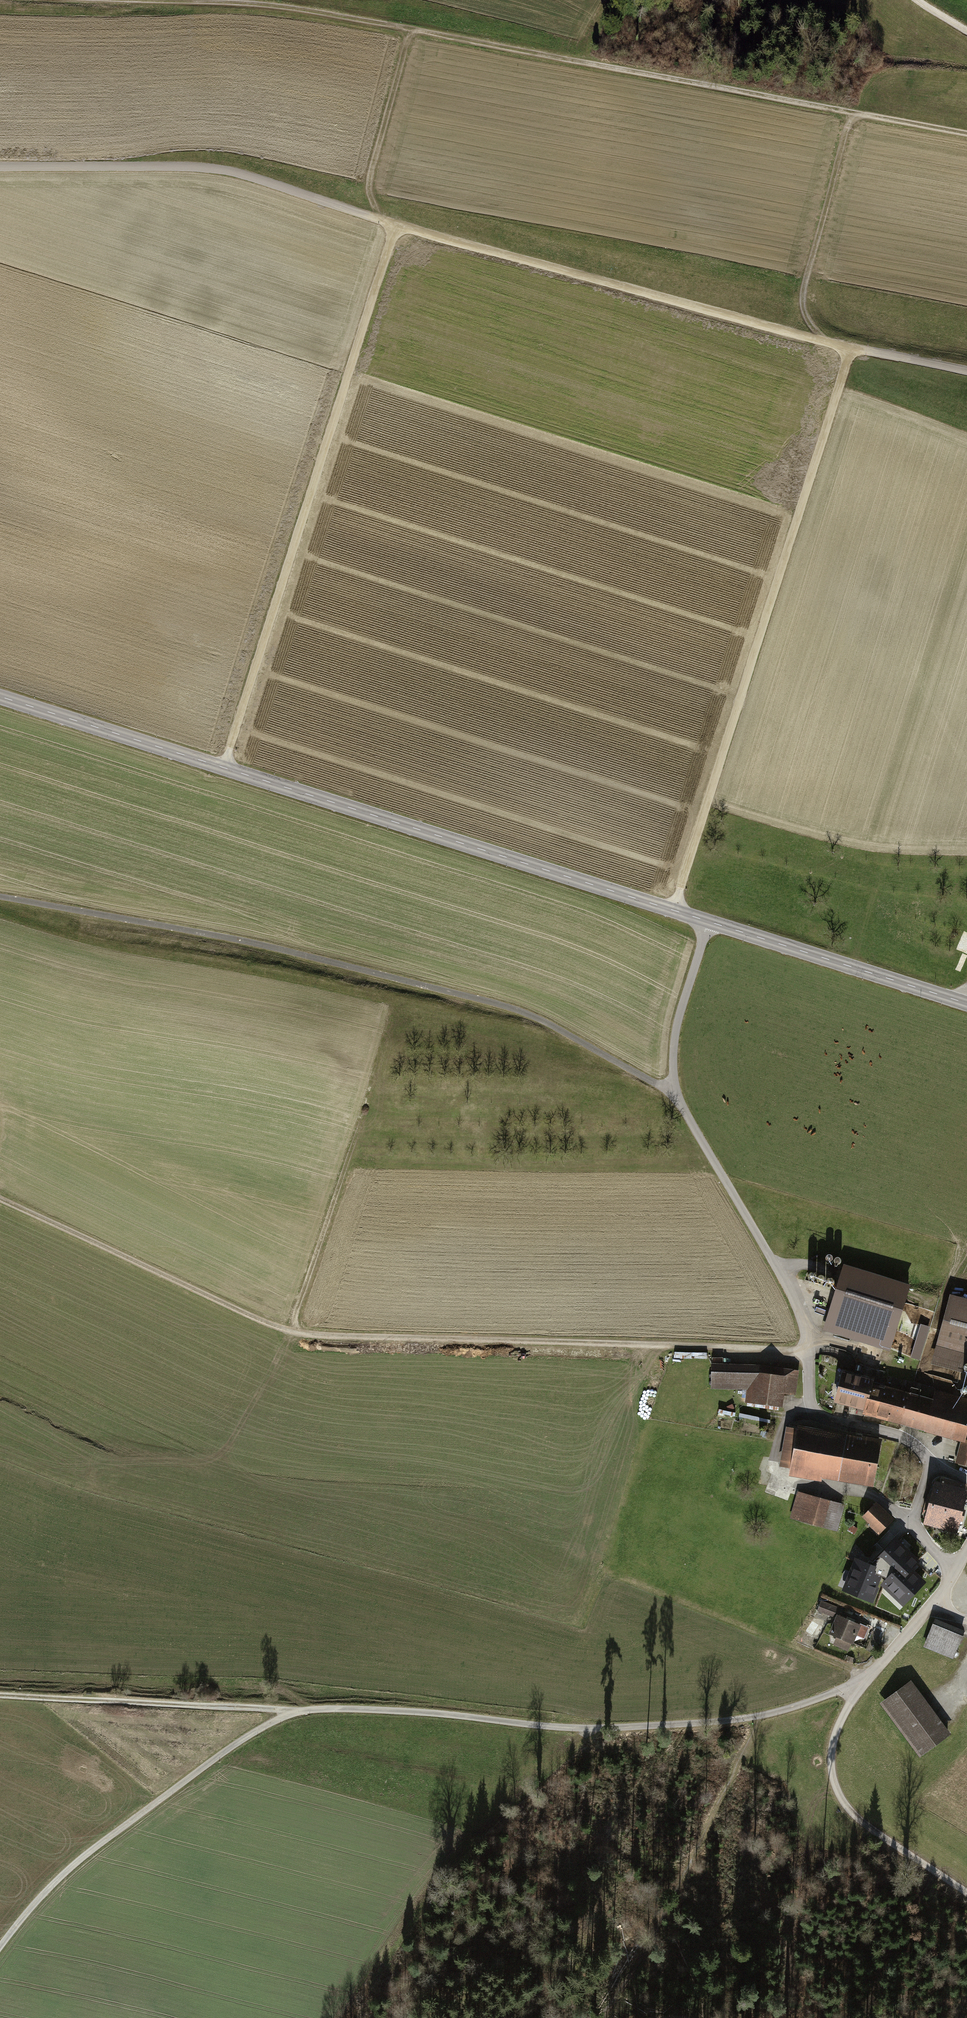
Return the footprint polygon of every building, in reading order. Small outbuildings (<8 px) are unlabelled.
[(844,1261),(828,1257),(826,1264),(841,1269),(844,1261)] [(911,1290),(844,1269),(823,1332),(891,1354),(911,1290)] [(837,1283),(812,1275),(809,1284),(834,1292),(837,1283)] [(951,1299),(933,1366),(966,1375),(966,1303),(951,1299)] [(912,1356),(921,1359),(931,1327),(922,1324),(912,1356)] [(966,1467),(966,1401),(935,1392),(932,1401),(921,1398),(925,1386),(905,1381),(901,1393),(884,1388),(885,1386),(872,1382),(875,1371),(857,1366),(855,1374),(839,1369),(831,1401),(835,1402),(834,1406),(865,1414),(864,1418),(962,1445),(956,1464),(966,1467)] [(799,1373),(750,1369),(713,1367),(712,1392),(747,1394),(746,1408),(783,1411),(784,1396),(797,1397),(799,1373)] [(861,1441),(799,1429),(798,1433),(787,1431),(779,1470),(790,1472),(789,1478),(823,1485),(824,1481),(875,1491),(884,1444),(862,1439),(861,1441)] [(936,1481),(924,1526),(957,1535),(966,1498),(966,1489),(961,1488),(962,1484),(945,1479),(944,1483),(936,1481)] [(845,1508),(798,1494),(791,1520),(837,1534),(845,1508)] [(878,1502),(863,1517),(880,1534),(895,1520),(878,1502)] [(859,1529),(852,1525),(848,1533),(855,1536),(859,1529)] [(916,1553),(898,1534),(873,1556),(871,1554),(863,1562),(866,1566),(872,1561),(888,1579),(900,1568),(907,1575),(917,1566),(911,1559),(916,1553)] [(865,1582),(850,1579),(848,1592),(862,1595),(865,1582)] [(861,1602),(875,1606),(879,1591),(865,1587),(861,1602)] [(822,1602),(818,1612),(833,1618),(837,1608),(822,1602)] [(870,1628),(837,1614),(829,1633),(839,1637),(836,1644),(847,1649),(850,1642),(854,1643),(857,1636),(865,1640),(870,1628)] [(933,1619),(923,1647),(954,1658),(964,1630),(933,1619)] [(818,1640),(808,1637),(806,1642),(816,1645),(818,1640)] [(858,1655),(850,1652),(847,1660),(855,1663),(858,1655)] [(880,1703),(921,1757),(952,1734),(912,1680),(880,1703)]
